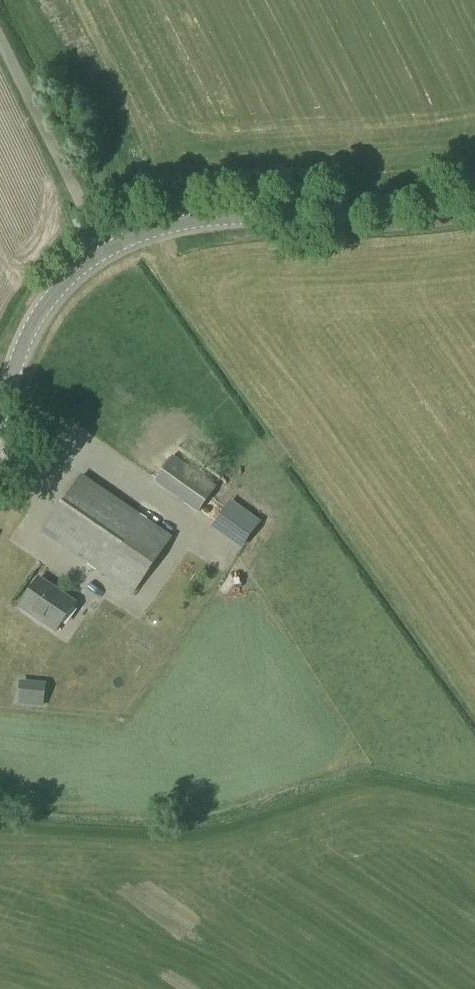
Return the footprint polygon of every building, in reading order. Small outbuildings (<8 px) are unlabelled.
[(76,232),(82,230),(77,220),(72,223),(76,232)] [(197,515),(203,506),(216,489),(172,457),(153,484),(197,515)] [(132,597),(173,538),(81,476),(41,534),(132,597)] [(227,518),(254,488),(244,479),(217,509),(227,518)] [(238,527),(262,495),(253,489),(230,521),(238,527)] [(54,632),(74,604),(39,579),(19,607),(54,632)]
